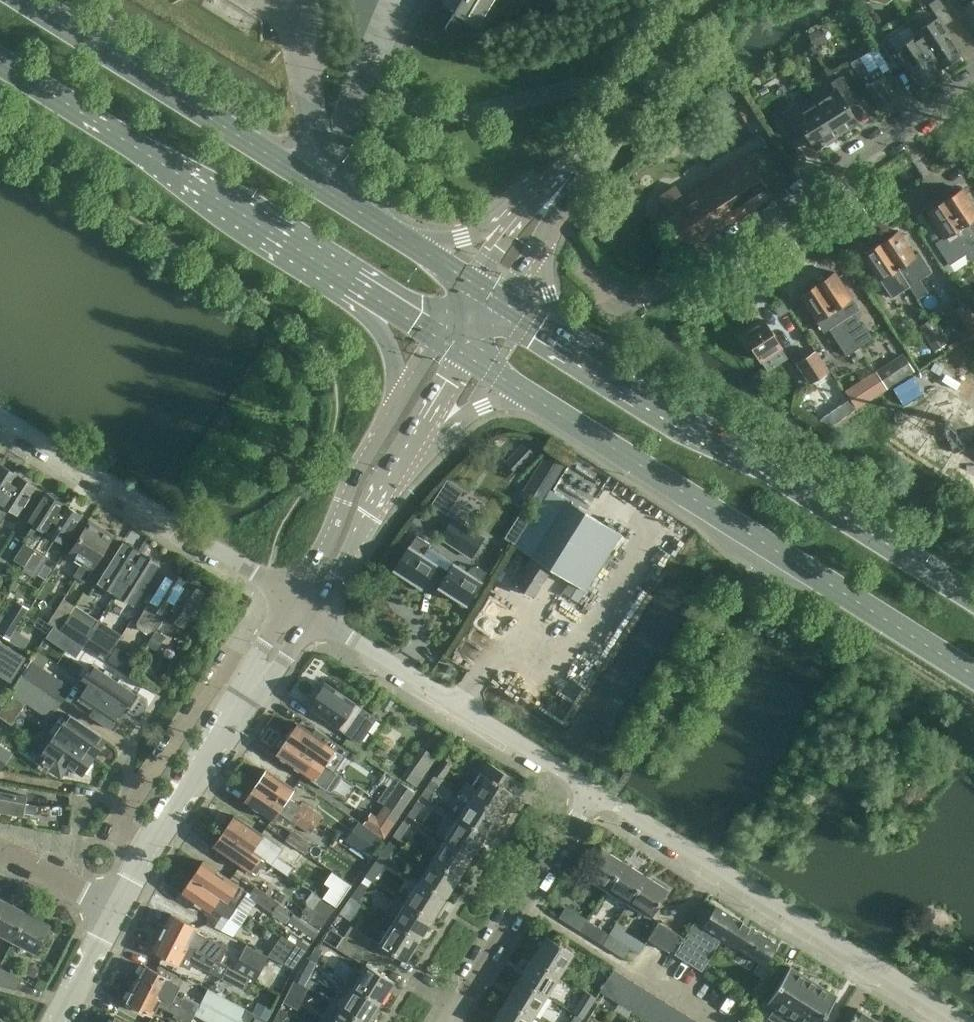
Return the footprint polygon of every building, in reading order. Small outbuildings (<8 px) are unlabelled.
[(443,6),(454,13),(445,28),(453,33),(462,17),(477,26),(492,0),(441,0),(443,6)] [(940,0),(935,0),(929,4),(937,18),(914,32),(941,73),(939,69),(947,64),(952,65),(959,61),(960,56),(962,54),(944,26),(953,20),(940,0)] [(959,8),(954,0),(940,0),(953,20),(962,14),(973,32),(973,0),(972,0),(959,8)] [(876,47),(890,70),(901,63),(917,88),(919,87),(924,88),(931,83),(932,78),(941,73),(914,32),(914,33),(916,36),(894,50),(887,40),(876,47)] [(860,79),(881,112),(899,101),(878,68),(869,74),(858,58),(850,64),(860,79)] [(815,102),(838,138),(849,131),(848,129),(857,123),(846,106),(856,100),(841,76),(830,82),(834,89),(815,102)] [(756,117),(748,102),(739,107),(741,112),(739,113),(745,124),(756,117)] [(838,138),(815,102),(795,114),(791,107),(780,114),(795,138),(805,132),(816,149),(825,144),(826,145),(838,138)] [(718,229),(771,194),(769,192),(746,157),(684,198),(678,189),(662,199),(667,208),(659,214),(682,248),(717,226),(718,229)] [(973,244),(973,243),(973,227),(970,220),(973,217),(973,208),(961,188),(953,194),(951,194),(945,197),(944,199),(944,200),(973,244)] [(944,200),(942,201),(940,201),(935,204),(934,206),(926,212),(942,237),(934,242),(948,264),(966,253),(971,260),(973,258),(973,246),(973,244),(944,200)] [(880,242),(910,287),(918,299),(926,294),(918,280),(930,272),(918,253),(914,255),(898,231),(891,235),(888,235),(882,239),(882,241),(880,242)] [(862,254),(892,298),(910,287),(880,242),(879,243),(877,242),(872,246),(870,249),(862,254)] [(817,283),(859,347),(872,339),(863,323),(860,325),(853,313),(859,309),(851,297),(834,272),(826,277),(824,277),(819,280),(819,282),(817,283)] [(859,347),(817,283),(815,284),(813,284),(808,287),(807,290),(799,295),(816,320),(823,333),(829,330),(846,356),(859,347)] [(961,342),(973,334),(973,316),(965,303),(944,316),(961,342)] [(751,346),(761,361),(781,348),(762,319),(754,324),(753,323),(744,329),(743,332),(738,335),(747,349),(751,346)] [(945,346),(930,320),(918,327),(934,353),(945,346)] [(814,351),(795,363),(809,384),(828,371),(814,351)] [(888,386),(899,378),(901,380),(913,372),(902,354),(889,363),(878,370),(888,386)] [(863,384),(848,394),(857,408),(884,390),(872,372),(860,380),(863,384)] [(903,435),(923,448),(927,442),(940,450),(944,445),(961,455),(973,435),(973,420),(963,414),(966,408),(941,393),(940,392),(923,420),(916,415),(903,435)] [(522,444),(505,462),(517,472),(533,454),(522,444)] [(548,451),(518,499),(535,509),(565,462),(548,451)] [(17,475),(0,465),(0,502),(17,475)] [(8,509),(17,515),(35,487),(17,475),(0,502),(0,522),(8,509)] [(513,585),(532,596),(550,568),(570,581),(563,592),(577,601),(618,537),(566,501),(549,490),(514,544),(532,556),(513,585)] [(45,493),(27,521),(33,525),(27,535),(30,537),(25,544),(24,543),(13,560),(23,566),(34,549),(62,504),(45,493)] [(81,515),(62,504),(34,549),(43,555),(54,538),(63,544),(81,515)] [(494,522),(484,515),(478,525),(488,532),(494,522)] [(455,547),(468,527),(453,518),(440,538),(455,547)] [(112,535),(89,520),(67,554),(81,563),(74,576),(84,583),(92,569),(91,569),(112,535)] [(468,527),(455,547),(470,557),(483,537),(468,527)] [(416,538),(410,547),(409,546),(394,569),(421,587),(435,565),(447,573),(438,586),(465,604),(480,581),(481,581),(486,573),(476,567),(469,568),(467,572),(453,563),(452,563),(428,547),(429,546),(416,538)] [(97,582),(112,591),(113,590),(118,581),(121,583),(140,553),(123,542),(97,582)] [(158,564),(140,553),(121,583),(118,581),(113,590),(133,603),(141,591),(158,564)] [(168,571),(144,610),(136,623),(137,627),(146,633),(151,632),(152,630),(155,632),(167,613),(167,612),(176,597),(186,582),(168,571)] [(163,636),(165,632),(173,637),(177,636),(187,620),(204,593),(186,582),(176,597),(167,612),(167,613),(155,632),(146,646),(155,652),(165,637),(163,636)] [(17,627),(29,609),(13,599),(19,591),(12,586),(0,605),(0,616),(17,627)] [(53,626),(59,629),(73,606),(62,598),(47,622),(53,626)] [(79,636),(91,617),(77,608),(65,627),(79,636)] [(99,655),(105,659),(113,647),(115,643),(97,632),(100,627),(95,624),(81,646),(98,656),(99,655)] [(59,629),(53,626),(46,637),(63,649),(71,637),(59,629)] [(10,682),(26,658),(8,647),(9,644),(0,638),(0,676),(10,682)] [(113,647),(105,659),(128,674),(136,662),(113,647)] [(21,676),(61,702),(71,686),(42,667),(48,658),(37,651),(21,676)] [(136,695),(92,664),(82,679),(88,684),(100,691),(98,694),(124,712),(136,695)] [(61,702),(21,676),(10,692),(49,718),(61,702)] [(308,708),(359,743),(376,718),(325,683),(308,708)] [(112,729),(124,712),(98,694),(100,691),(88,684),(78,699),(89,707),(86,712),(112,729)] [(0,711),(0,717),(11,725),(25,704),(11,694),(0,711)] [(93,757),(105,739),(79,721),(70,715),(65,722),(59,717),(49,731),(55,734),(66,742),(68,739),(93,757)] [(0,720),(0,741),(6,745),(15,731),(0,720)] [(297,724),(287,739),(308,754),(333,771),(339,762),(344,755),(346,751),(315,730),(312,734),(297,724)] [(45,749),(42,753),(53,760),(47,768),(48,768),(60,777),(65,769),(68,765),(82,774),(93,757),(68,739),(66,742),(55,734),(45,749)] [(308,754),(287,739),(276,754),(330,792),(341,776),(333,771),(308,754)] [(0,747),(0,768),(10,753),(0,747)] [(434,773),(441,778),(451,764),(444,758),(434,773)] [(511,792),(505,788),(512,777),(486,761),(471,785),(465,781),(460,789),(471,797),(498,814),(511,792)] [(282,804),(295,813),(314,826),(321,816),(302,803),(300,805),(287,797),(293,789),(266,770),(255,785),(282,804)] [(427,799),(437,784),(430,779),(419,794),(427,799)] [(314,826),(295,813),(282,804),(255,785),(244,801),(272,820),(278,811),(310,833),(314,826)] [(400,812),(413,792),(403,785),(389,805),(400,812)] [(22,815),(23,811),(34,813),(35,806),(24,804),(25,795),(0,791),(0,811),(22,815)] [(471,797),(458,818),(484,835),(498,814),(471,797)] [(406,814),(413,819),(423,805),(416,800),(406,814)] [(284,873),(286,875),(287,875),(297,861),(303,852),(286,840),(275,856),(256,843),(262,835),(234,815),(224,831),(263,859),(284,873)] [(458,818),(445,839),(471,856),(484,835),(458,818)] [(399,840),(409,825),(402,820),(392,834),(399,840)] [(286,840),(303,852),(305,854),(310,847),(307,845),(309,842),(292,830),(285,839),(286,840)] [(224,831),(213,846),(240,866),(253,874),(259,866),(263,859),(224,831)] [(445,839),(432,860),(458,877),(471,856),(445,839)] [(385,860),(395,846),(387,840),(378,855),(385,860)] [(606,889),(623,862),(601,848),(584,875),(606,889)] [(371,880),(381,865),(374,860),(364,875),(371,880)] [(432,860),(419,881),(445,898),(458,877),(432,860)] [(203,862),(191,878),(235,908),(247,892),(203,862)] [(644,875),(623,862),(606,889),(628,902),(644,875)] [(330,887),(322,898),(336,907),(340,901),(351,886),(331,872),(324,883),(330,887)] [(644,875),(628,902),(650,916),(667,889),(644,875)] [(180,895),(208,914),(212,907),(228,918),(235,908),(191,878),(180,895)] [(357,901),(367,886),(359,881),(349,896),(357,901)] [(419,881),(405,902),(432,919),(445,898),(419,881)] [(246,897),(276,917),(311,941),(316,932),(276,905),(278,903),(264,893),(254,886),(246,897)] [(305,905),(297,916),(318,930),(332,909),(320,900),(313,911),(305,905)] [(12,941),(28,913),(5,901),(0,910),(0,935),(12,941)] [(405,902),(392,923),(419,940),(432,919),(405,902)] [(778,945),(715,905),(703,925),(702,925),(701,926),(764,966),(778,945)] [(580,931),(587,920),(565,907),(558,917),(580,931)] [(28,913),(12,941),(35,953),(50,924),(28,913)] [(220,962),(224,953),(227,948),(211,940),(209,944),(193,936),(197,928),(171,914),(163,928),(162,927),(160,931),(205,955),(220,962)] [(587,920),(580,931),(602,944),(608,934),(587,920)] [(679,935),(658,922),(648,938),(668,951),(679,935)] [(419,940),(392,923),(379,945),(405,962),(419,940)] [(343,937),(365,951),(372,940),(350,926),(349,928),(343,925),(339,932),(345,935),(343,937)] [(692,926),(675,954),(695,967),(713,939),(692,926)] [(220,962),(205,955),(160,931),(158,935),(159,936),(152,950),(179,964),(178,965),(189,970),(192,963),(222,978),(228,966),(220,962)] [(608,934),(602,944),(624,958),(630,947),(608,934)] [(306,951),(281,936),(267,956),(292,970),(306,951)] [(532,958),(559,975),(573,953),(546,936),(532,958)] [(365,951),(343,937),(336,948),(358,962),(365,951)] [(268,957),(246,945),(238,959),(239,959),(233,969),(254,981),(268,957)] [(532,958),(519,979),(546,996),(559,975),(532,958)] [(293,979),(311,990),(315,983),(309,979),(314,971),(302,963),(293,979)] [(353,986),(380,1003),(393,982),(366,965),(353,986)] [(135,979),(133,983),(165,999),(194,1015),(200,1004),(184,995),(182,999),(176,995),(181,986),(170,981),(171,980),(144,966),(137,980),(135,979)] [(798,1021),(821,1021),(837,996),(789,967),(767,1003),(798,1021)] [(15,989),(21,979),(0,968),(0,986),(15,989)] [(610,998),(624,976),(613,969),(599,991),(610,998)] [(624,976),(610,998),(619,1003),(614,1010),(616,1011),(635,982),(624,976)] [(533,1016),(546,996),(519,979),(506,999),(533,1016)] [(353,986),(344,980),(331,1002),(364,1021),(368,1021),(380,1003),(353,986)] [(627,1018),(631,1011),(645,989),(635,982),(616,1011),(627,1018)] [(194,1015),(165,999),(133,983),(131,987),(133,988),(125,1002),(152,1016),(158,1005),(175,1014),(173,1017),(184,1021),(191,1021),(194,1015)] [(291,1006),(300,990),(293,987),(284,1003),(291,1006)] [(194,1015),(207,1021),(266,1021),(266,1020),(257,1016),(245,1009),(209,988),(202,1001),(200,1004),(194,1015)] [(645,989),(631,1011),(642,1018),(656,995),(645,989)] [(589,993),(579,1009),(586,1013),(596,997),(589,993)] [(642,1018),(649,1021),(654,1021),(666,1002),(656,995),(642,1018)] [(267,999),(257,1016),(266,1020),(277,1000),(271,996),(269,1000),(267,999)] [(506,999),(492,1021),(494,1021),(529,1021),(533,1016),(506,999)] [(330,1021),(364,1021),(331,1002),(330,1002),(339,1008),(330,1021)] [(676,1008),(666,1002),(654,1021),(668,1021),(676,1008)] [(668,1021),(683,1021),(687,1015),(676,1008),(668,1021)] [(288,1012),(281,1009),(274,1021),(283,1021),(288,1012)] [(877,1021),(857,1009),(849,1021),(877,1021)]
